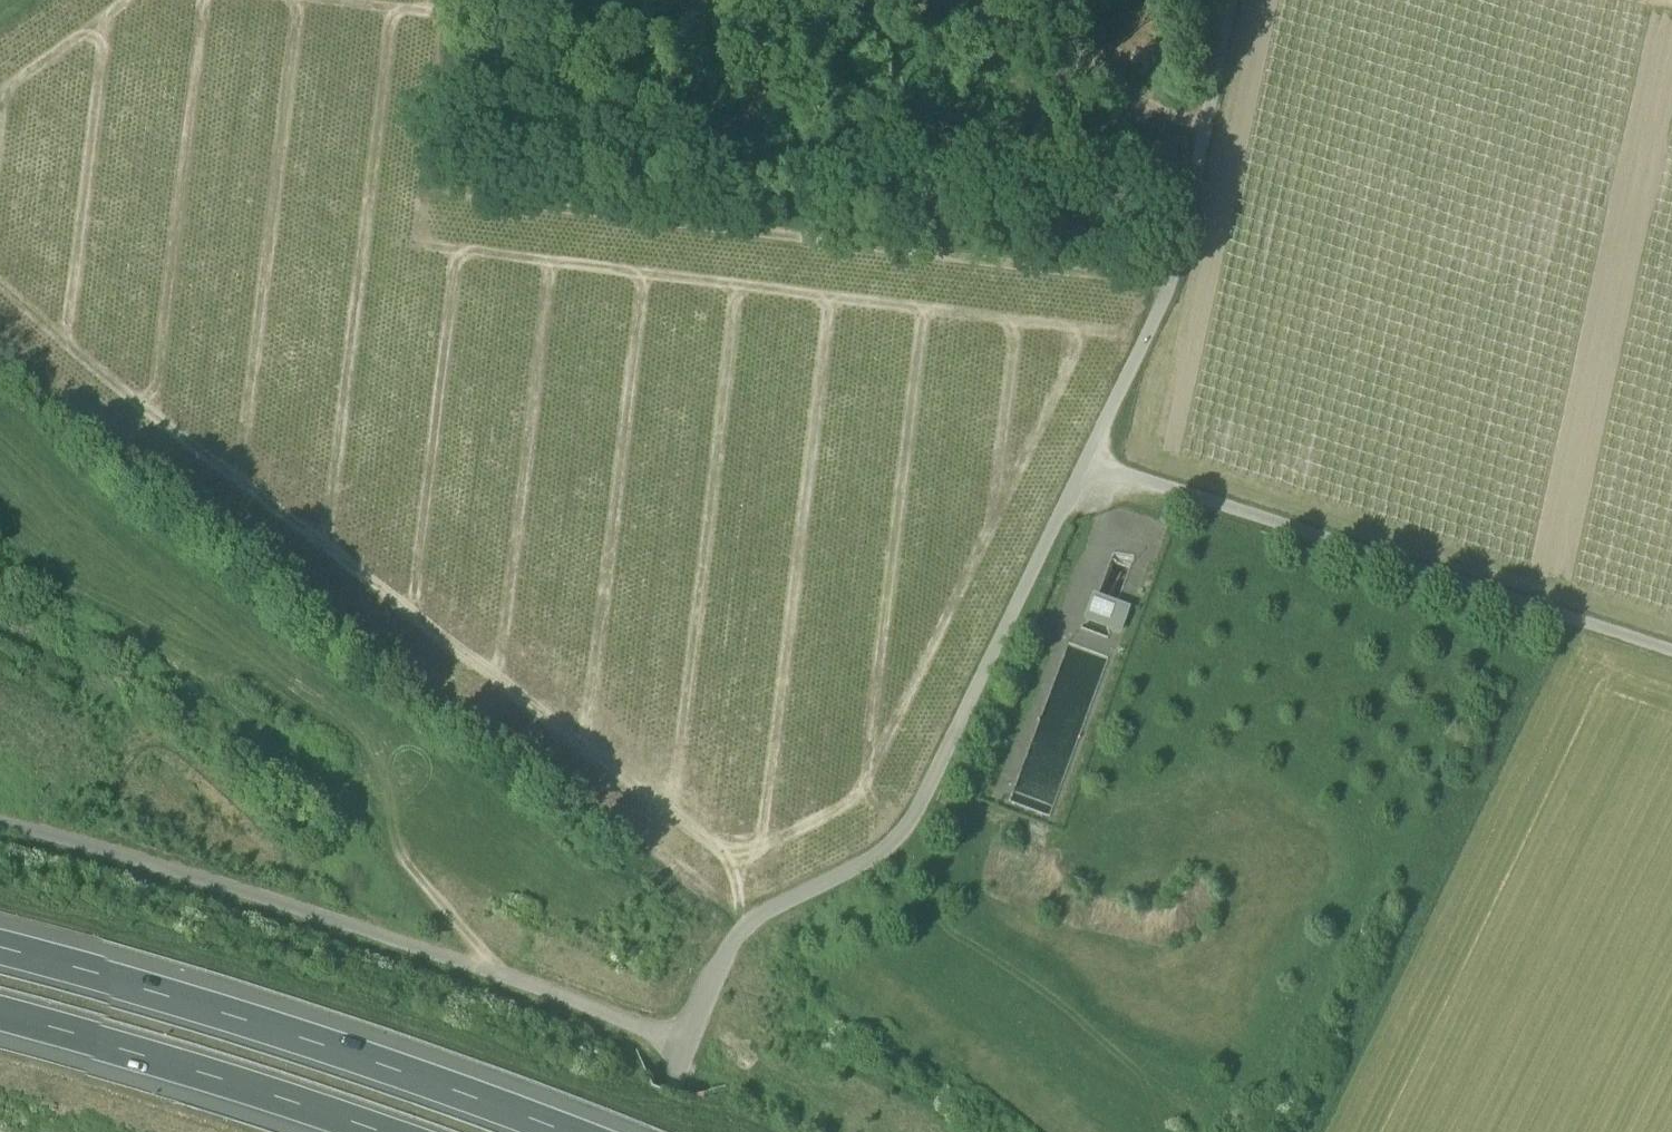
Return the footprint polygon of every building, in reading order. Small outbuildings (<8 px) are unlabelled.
[(1096,602),(1088,621),(1120,633),(1127,613),(1096,602)]
